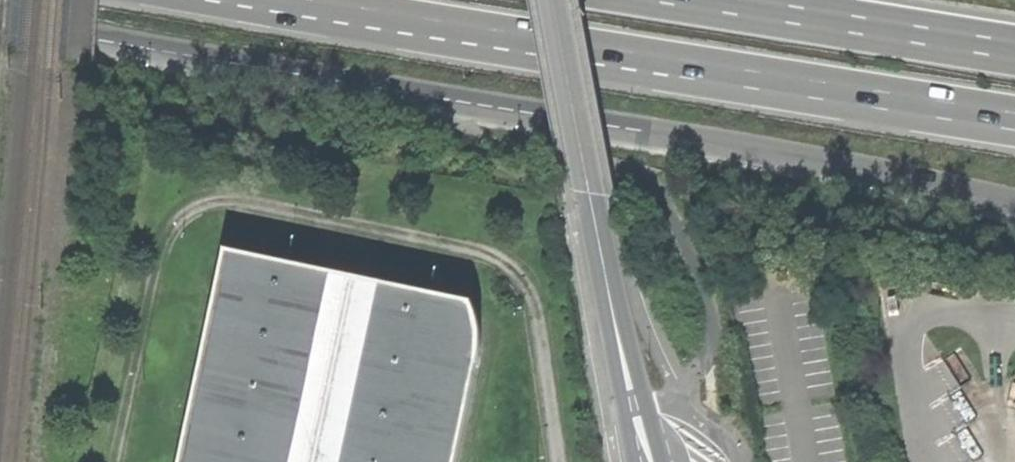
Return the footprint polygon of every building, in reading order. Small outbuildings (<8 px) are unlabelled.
[(484,373),(487,358),(488,342),(487,326),(479,305),(226,254),(182,461),(464,461),(484,373)]
